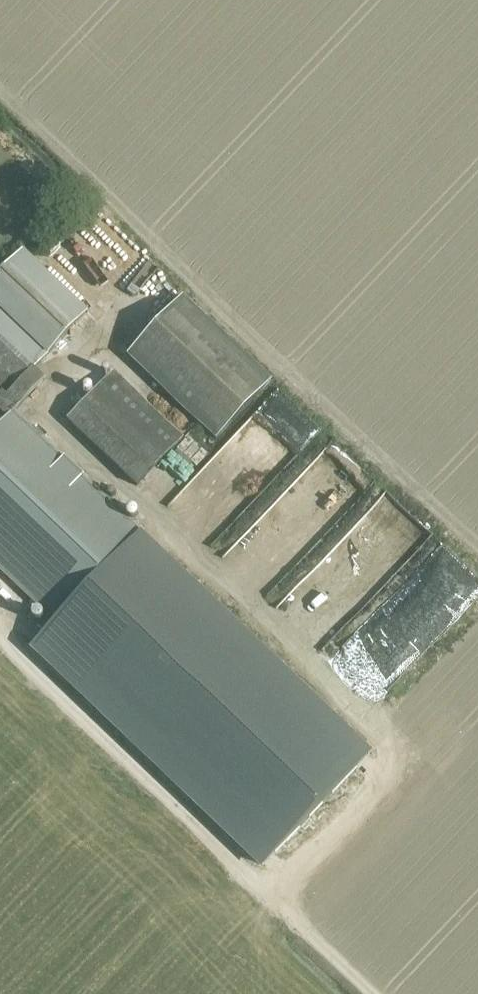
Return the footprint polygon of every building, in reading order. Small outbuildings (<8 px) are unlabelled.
[(57,619),(55,622),(54,623),(46,632),(32,646),(264,865),(369,754),(139,534),(141,533),(140,532),(139,534),(13,414),(45,380),(34,369),(52,350),(88,313),(22,250),(0,274),(0,564),(57,619)] [(128,356),(216,439),(271,381),(184,298),(128,356)] [(183,438),(114,372),(68,420),(137,487),(183,438)] [(204,449),(183,441),(176,459),(197,467),(204,449)] [(289,560),(366,478),(329,443),(252,524),(289,560)] [(327,547),(351,587),(391,562),(379,542),(389,537),(376,517),(327,547)] [(261,590),(286,564),(246,526),(221,553),(261,590)] [(41,624),(40,626),(46,632),(54,623),(48,617),(45,621),(43,619),(43,620),(43,621),(42,621),(42,622),(41,622),(41,623),(40,623),(41,624)]
